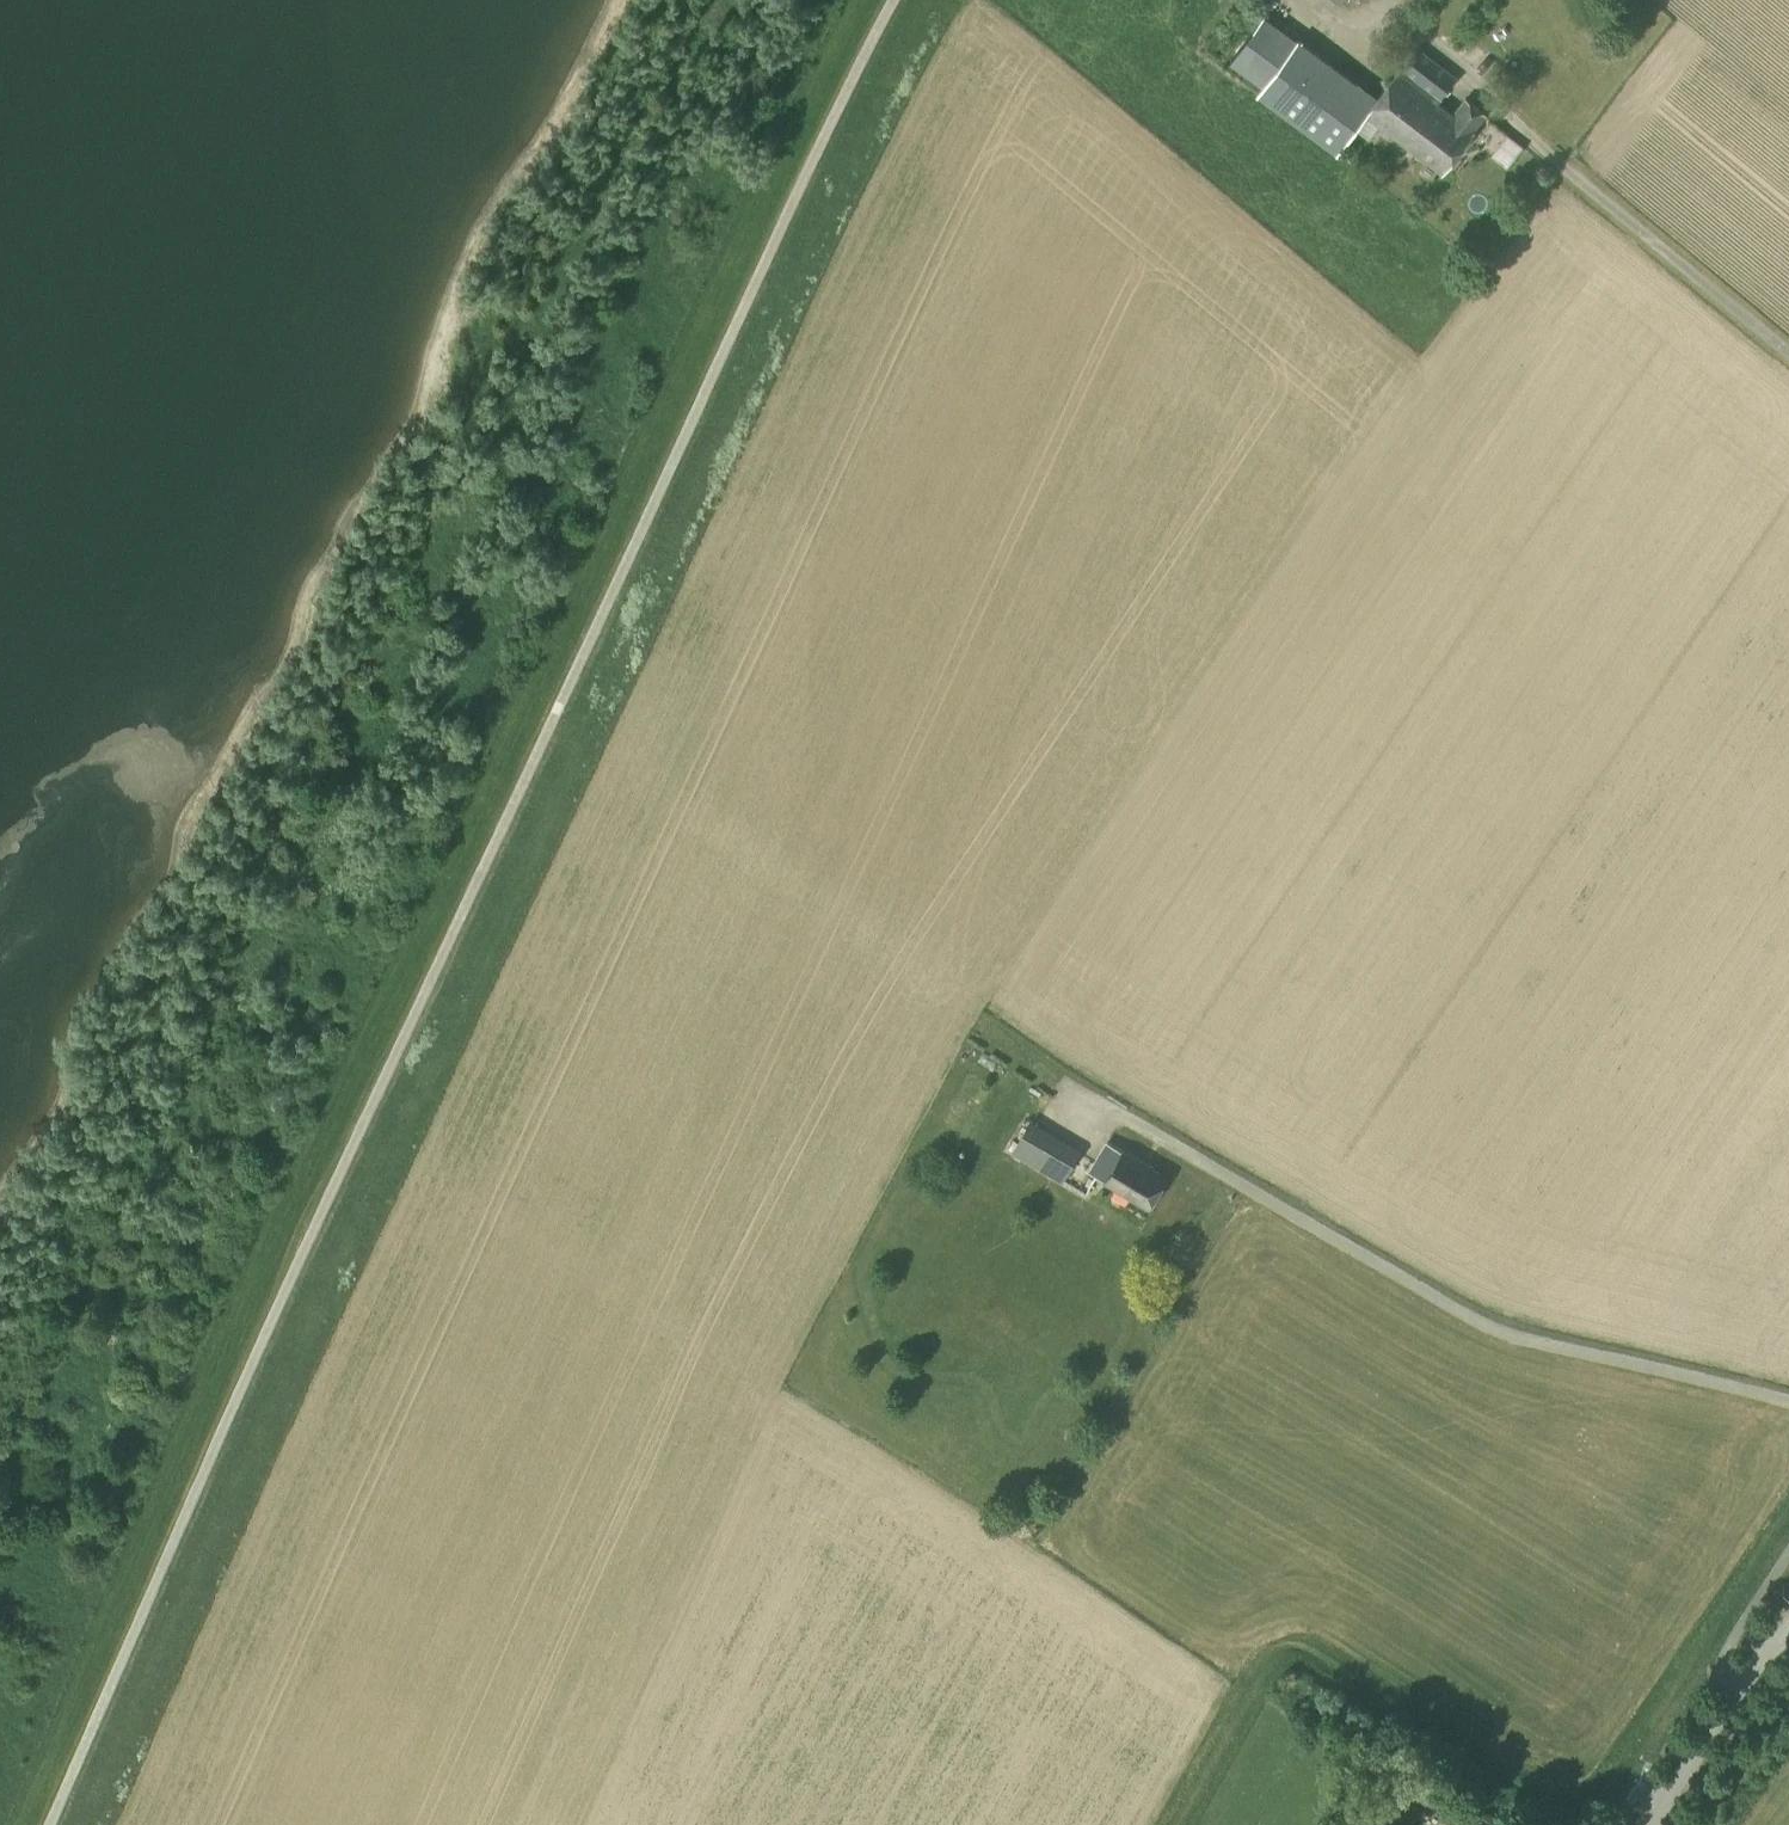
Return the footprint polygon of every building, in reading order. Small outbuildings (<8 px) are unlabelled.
[(1263,87),(1297,41),(1263,16),(1228,62),(1263,87)] [(1377,100),(1297,41),(1263,87),(1258,94),(1337,152),(1366,113),(1444,171),(1474,131),(1473,131),(1485,114),(1465,99),(1452,116),(1437,104),(1455,79),(1415,49),(1377,100)] [(985,1085),(971,1076),(962,1091),(976,1099),(985,1085)] [(1081,1149),(1030,1120),(1026,1127),(1018,1123),(1005,1147),(1011,1151),(1011,1152),(1063,1182),(1081,1149)] [(1148,1207),(1166,1177),(1123,1152),(1106,1182),(1148,1207)]
